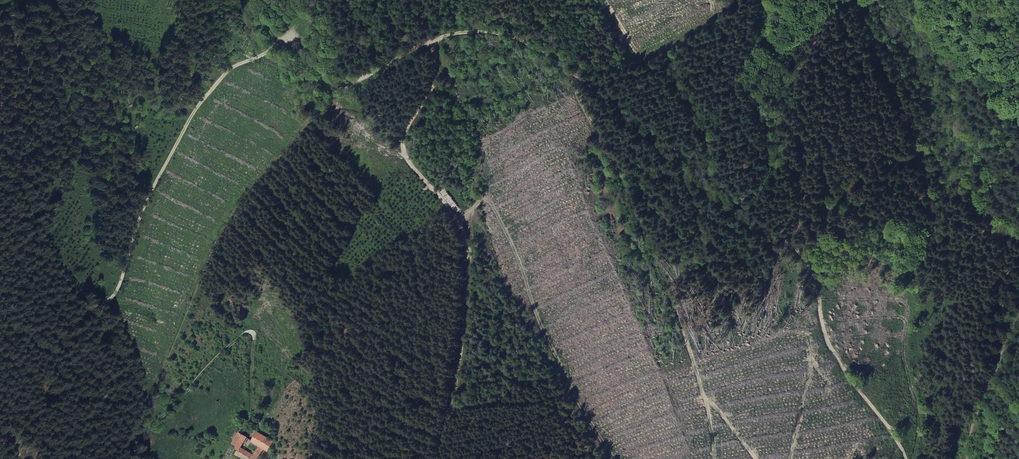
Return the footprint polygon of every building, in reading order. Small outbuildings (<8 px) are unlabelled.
[(238,452),(240,450),(241,448),(247,438),(238,433),(231,445),(236,448),(235,449),(237,451),(238,452)] [(258,447),(263,450),(267,453),(273,442),(257,433),(250,443),(258,447)] [(250,458),(257,458),(263,450),(258,447),(252,455),(250,458)] [(241,458),(250,458),(252,455),(241,448),(240,450),(238,452),(237,451),(234,455),(241,458)]
